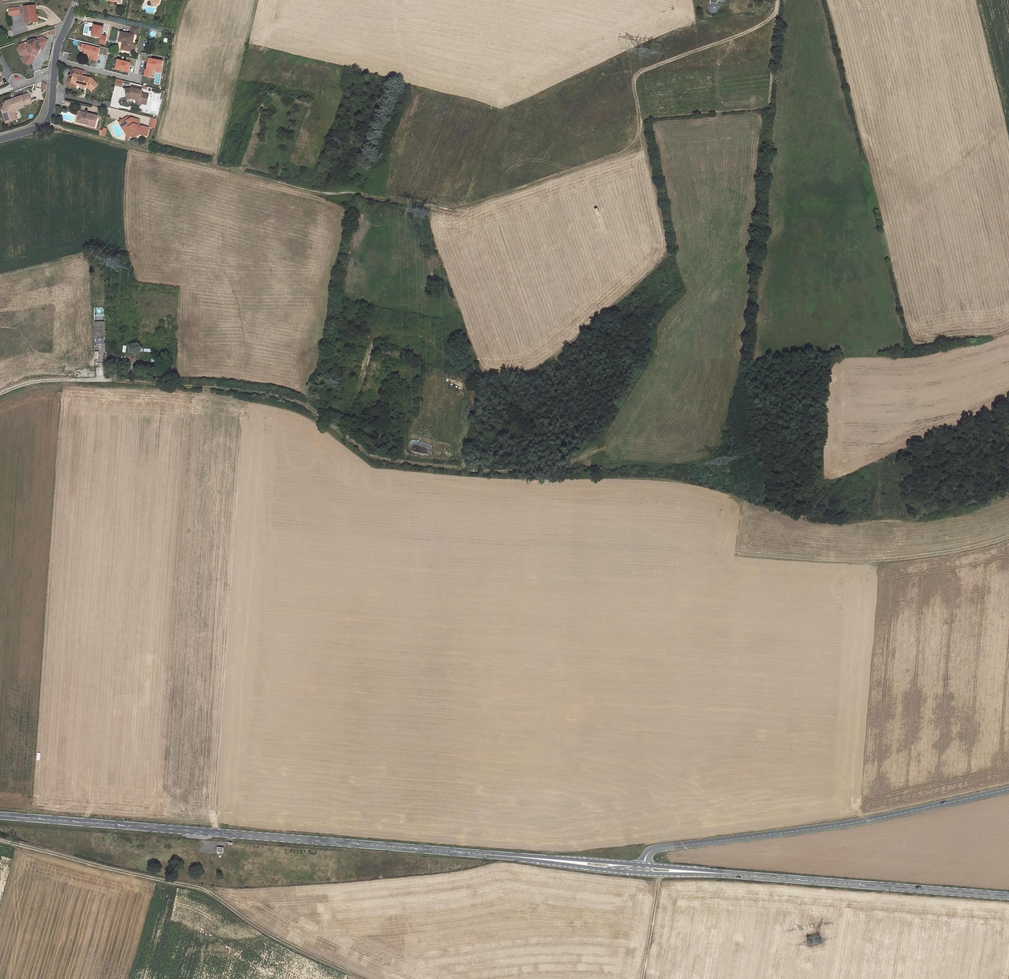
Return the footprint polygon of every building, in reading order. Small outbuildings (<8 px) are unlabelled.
[(24,7),(26,24),(36,22),(35,16),(36,16),(35,5),(24,7)] [(130,33),(138,35),(139,27),(132,25),(130,33)] [(131,51),(134,35),(120,33),(119,41),(122,42),(121,49),(131,51)] [(37,57),(41,50),(43,51),(47,41),(41,38),(22,45),(24,51),(23,54),(27,56),(26,57),(25,59),(32,62),(33,63),(35,58),(37,57)] [(98,61),(101,47),(82,43),(80,50),(86,52),(85,53),(91,55),(90,59),(98,61)] [(24,51),(22,45),(20,46),(18,50),(20,54),(26,57),(27,56),(23,54),(24,51)] [(146,76),(153,77),(154,70),(162,72),(164,60),(148,57),(146,76)] [(130,72),(132,62),(118,58),(115,69),(130,72)] [(75,68),(71,83),(80,86),(80,87),(85,89),(85,87),(87,88),(91,91),(98,84),(92,78),(82,76),(83,70),(75,68)] [(122,87),(124,80),(116,78),(115,85),(122,87)] [(133,98),(136,99),(135,102),(135,103),(136,104),(137,105),(138,106),(139,106),(140,105),(141,104),(142,103),(142,101),(146,101),(148,95),(141,93),(142,90),(132,88),(126,88),(127,98),(124,98),(124,102),(127,102),(126,99),(133,98)] [(6,101),(2,110),(6,123),(15,120),(12,114),(12,113),(14,108),(31,102),(28,93),(6,101)] [(87,125),(94,127),(97,116),(87,113),(86,114),(84,114),(85,113),(78,111),(77,115),(79,116),(77,122),(87,125)] [(131,121),(132,118),(128,117),(120,121),(128,135),(130,136),(131,130),(129,127),(126,125),(124,122),(128,120),(131,121)] [(148,136),(150,128),(142,125),(140,127),(139,124),(140,120),(132,118),(131,121),(128,120),(124,122),(126,125),(129,127),(131,130),(130,136),(136,137),(141,134),(148,136)] [(106,336),(105,321),(94,322),(95,337),(106,336)]
